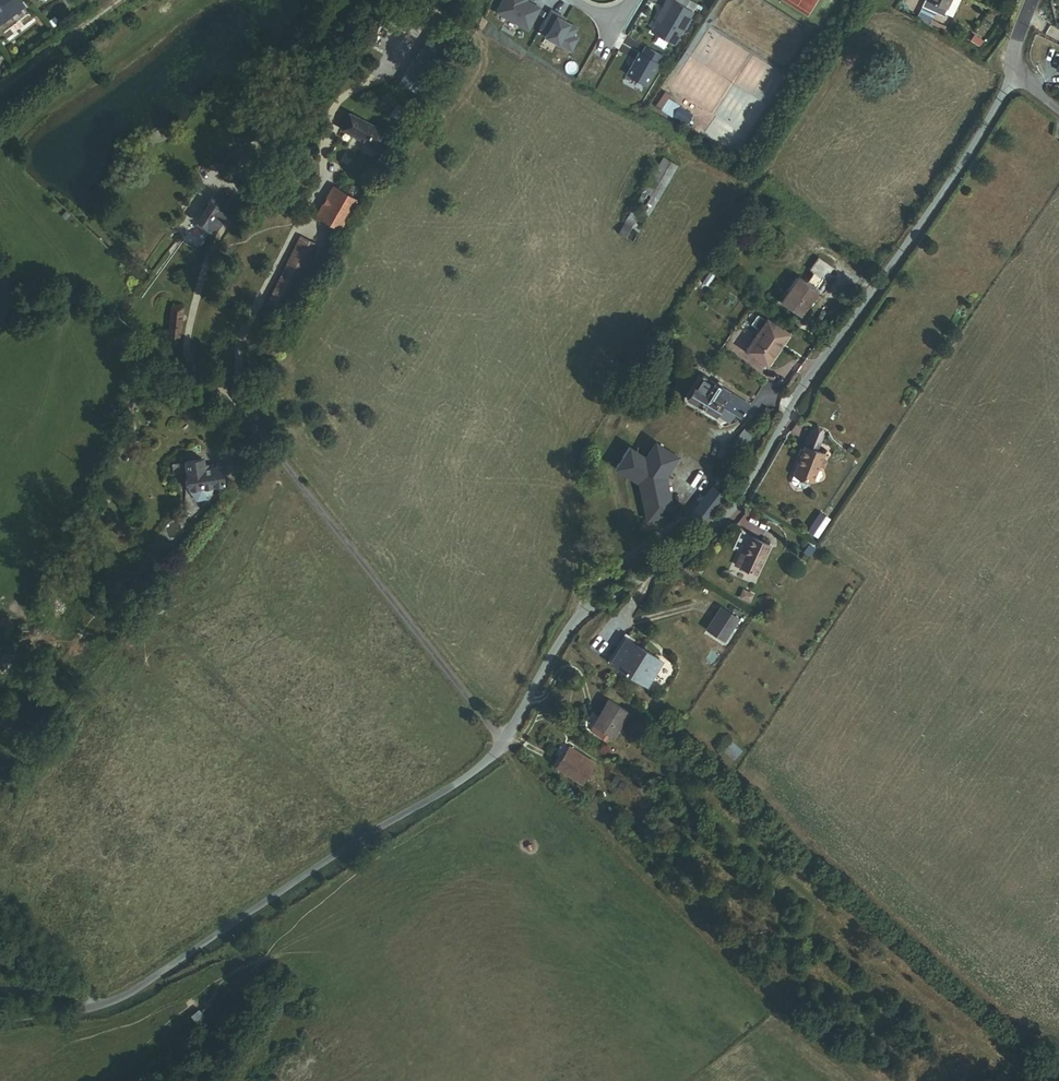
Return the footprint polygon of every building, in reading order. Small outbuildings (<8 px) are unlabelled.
[(31,2),(29,0),(0,0),(0,21),(5,28),(20,16),(18,12),(31,2)] [(532,2),(531,4),(525,1),(525,0),(505,0),(499,11),(529,28),(540,6),(532,2)] [(693,11),(674,0),(666,0),(663,6),(665,8),(658,20),(652,31),(674,43),(693,11)] [(958,11),(936,0),(935,0),(932,6),(946,13),(954,17),(955,16),(958,11)] [(958,11),(963,0),(936,0),(958,11)] [(972,0),(963,0),(958,11),(967,11),(972,0)] [(18,12),(20,16),(34,6),(31,2),(18,12)] [(658,20),(665,8),(663,6),(656,19),(658,20)] [(946,13),(932,6),(927,15),(942,22),(943,20),(946,13)] [(558,13),(550,8),(540,27),(548,32),(546,36),(571,50),(578,37),(573,34),(577,27),(564,19),(557,15),(558,13)] [(967,11),(958,11),(955,16),(962,20),(967,11)] [(957,27),(943,20),(942,22),(941,24),(955,31),(957,27)] [(646,84),(663,55),(646,45),(641,53),(639,52),(627,73),(646,84)] [(656,106),(686,125),(693,114),(662,95),(656,106)] [(372,123),(373,121),(366,117),(364,119),(357,114),(360,109),(347,102),(335,121),(386,150),(394,136),(372,123)] [(347,148),(341,163),(362,172),(369,157),(347,148)] [(617,233),(633,241),(678,164),(664,155),(617,233)] [(335,224),(345,229),(362,200),(338,185),(320,215),(335,224)] [(225,210),(228,205),(222,201),(219,205),(225,210)] [(203,221),(221,234),(234,216),(225,210),(219,205),(217,203),(203,221)] [(331,231),(335,224),(320,215),(316,223),(331,231)] [(274,302),(288,309),(318,248),(305,241),(274,302)] [(809,279),(821,287),(829,276),(817,267),(809,279)] [(784,297),(804,311),(821,287),(809,279),(801,273),(784,297)] [(171,348),(184,349),(188,310),(175,309),(171,348)] [(750,345),(771,360),(792,330),(770,316),(750,345)] [(685,389),(688,392),(705,368),(701,366),(685,389)] [(742,415),(752,401),(724,382),(726,378),(721,374),(718,378),(705,368),(688,392),(716,411),(723,402),(742,415)] [(766,420),(769,422),(775,412),(765,407),(761,414),(767,417),(766,420)] [(665,476),(678,457),(656,442),(646,456),(630,445),(616,464),(638,480),(644,518),(671,514),(665,476)] [(809,486),(817,471),(821,465),(823,460),(805,450),(790,476),(791,477),(787,483),(789,487),(798,492),(802,491),(805,485),(809,486)] [(190,492),(226,489),(224,470),(207,472),(206,461),(188,463),(190,492)] [(687,516),(701,526),(725,496),(711,485),(687,516)] [(817,537),(830,519),(819,512),(807,530),(817,537)] [(760,575),(772,546),(750,537),(743,555),(741,554),(736,566),(760,575)] [(722,643),(736,622),(719,610),(704,632),(722,643)] [(618,673),(644,694),(665,669),(639,648),(618,673)] [(615,729),(634,708),(615,691),(596,711),(615,729)] [(579,775),(593,755),(565,736),(557,747),(564,752),(558,760),(579,775)] [(724,751),(734,760),(741,751),(731,743),(724,751)]
